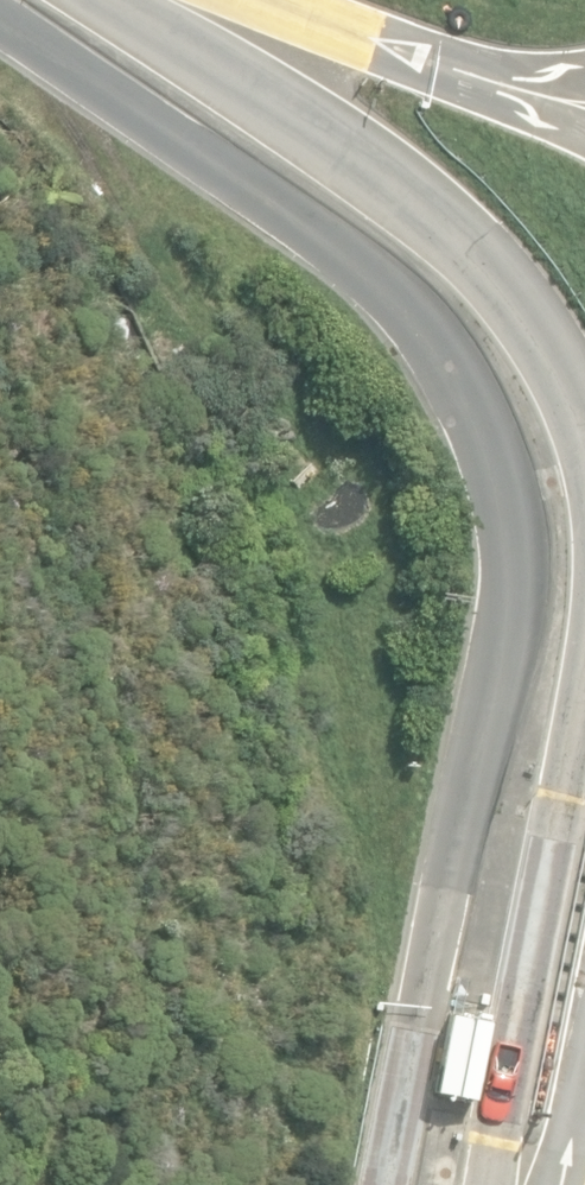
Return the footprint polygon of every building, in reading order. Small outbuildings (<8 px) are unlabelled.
[(490,1017),(450,1008),(432,1089),(472,1098),(490,1017)]
